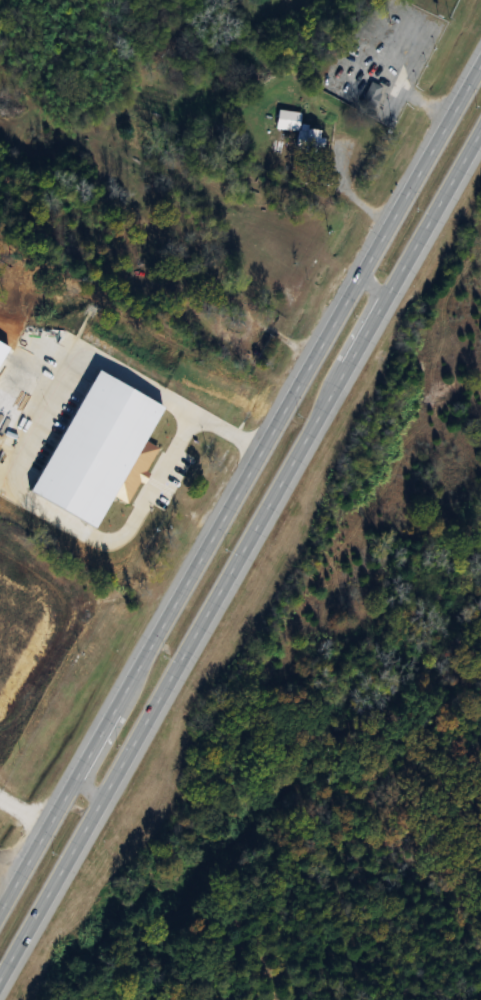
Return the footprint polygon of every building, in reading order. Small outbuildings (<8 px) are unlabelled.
[(360,105),(373,110),(381,87),(368,82),(360,105)] [(296,130),(298,113),(277,111),(276,128),(296,130)] [(316,140),(317,128),(308,127),(307,139),(316,140)]
